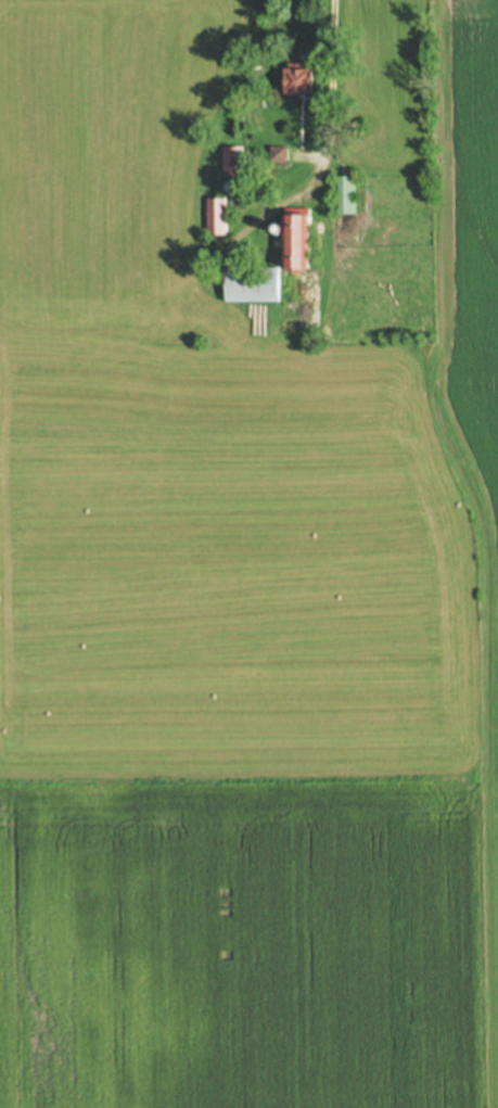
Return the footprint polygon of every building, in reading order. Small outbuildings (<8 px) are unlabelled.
[(290,63),(291,94),(321,93),(320,69),(315,69),(315,62),(290,63)] [(289,145),(290,161),(270,162),(269,148),(289,145)] [(222,148),(222,176),(241,176),(241,147),(222,148)] [(238,184),(237,183),(235,182),(233,182),(232,182),(230,183),(229,184),(229,187),(229,188),(229,190),(230,191),(231,192),(233,192),(234,192),(237,192),(238,191),(239,189),(239,188),(239,186),(238,184)] [(206,199),(206,235),(226,235),(226,199),(206,199)] [(238,199),(238,209),(247,209),(246,199),(238,199)] [(283,208),(285,266),(310,266),(309,208),(283,208)] [(226,303),(225,267),(282,266),(283,302),(226,303)]
